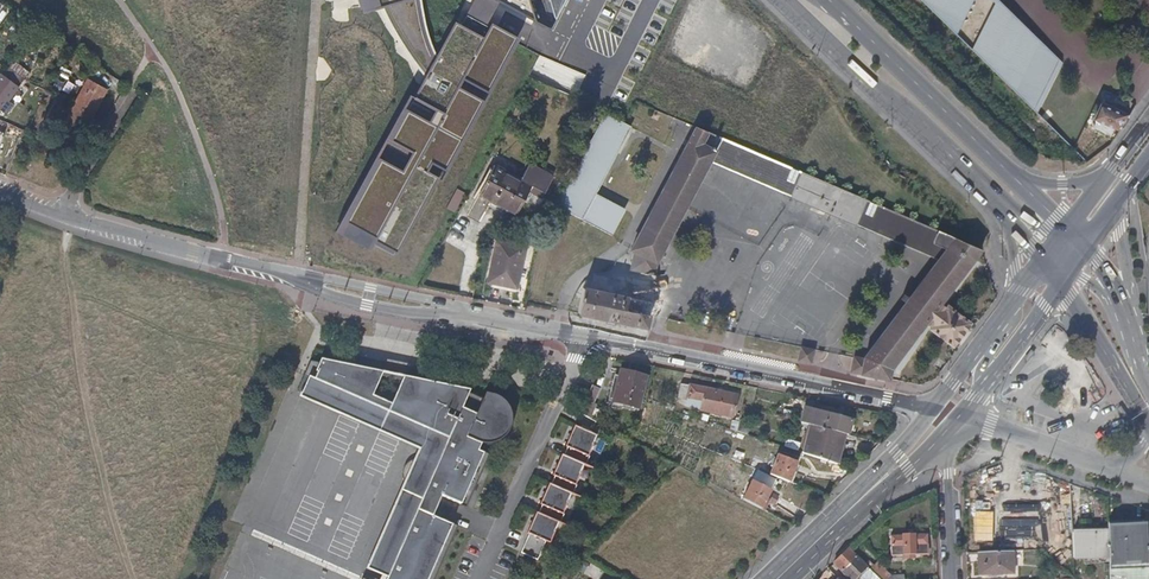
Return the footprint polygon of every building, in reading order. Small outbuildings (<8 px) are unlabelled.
[(305,12),(306,0),(288,0),(287,11),(305,12)] [(370,5),(384,2),(398,32),(417,57),(431,75),(352,218),(404,247),(524,32),(498,19),(507,0),(369,0),(370,5)] [(555,19),(565,0),(549,0),(555,19)] [(1036,109),(1042,109),(1062,67),(1061,59),(1002,0),(925,0),(1036,109)] [(281,36),(299,37),(300,21),(282,20),(281,36)] [(575,97),(586,75),(540,53),(529,75),(575,97)] [(12,58),(6,66),(23,78),(28,70),(12,58)] [(0,73),(0,109),(6,114),(12,104),(8,101),(18,87),(24,79),(23,78),(6,66),(0,73)] [(62,68),(59,76),(77,83),(80,76),(62,68)] [(106,89),(86,79),(73,104),(93,115),(106,89)] [(93,115),(73,104),(59,130),(79,141),(93,115)] [(1098,104),(1091,122),(1117,133),(1125,114),(1098,104)] [(624,122),(605,113),(556,203),(611,233),(624,209),(594,193),(631,125),(624,122)] [(708,132),(696,127),(631,249),(635,251),(632,268),(654,272),(655,262),(656,262),(710,161),(715,150),(702,143),(708,132)] [(715,150),(710,161),(793,197),(795,191),(780,185),(784,177),(777,174),(781,163),(723,138),(708,132),(702,143),(715,150)] [(780,185),(795,191),(793,197),(855,224),(858,217),(873,224),(880,206),(781,163),(777,174),(784,177),(780,185)] [(521,179),(494,165),(479,194),(516,214),(524,199),(529,190),(538,195),(542,197),(552,176),(529,164),(521,179)] [(858,217),(855,224),(940,259),(949,247),(935,242),(940,231),(880,206),(873,224),(858,217)] [(949,247),(940,259),(865,357),(864,359),(855,357),(852,372),(889,378),(891,369),(928,320),(934,325),(931,328),(953,345),(970,323),(948,306),(945,309),(939,305),(981,249),(940,231),(935,242),(949,247)] [(525,244),(496,239),(487,281),(517,287),(525,244)] [(651,301),(583,288),(578,312),(646,326),(651,301)] [(813,350),(802,347),(799,360),(810,362),(813,350)] [(311,374),(300,398),(420,449),(428,430),(392,414),(407,377),(317,359),(311,374)] [(621,371),(620,377),(614,400),(613,402),(639,410),(647,378),(621,371)] [(620,377),(615,376),(610,399),(614,400),(620,377)] [(458,527),(452,524),(451,525),(432,517),(441,496),(460,505),(459,506),(466,509),(490,455),(483,453),(478,452),(481,444),(483,445),(488,445),(493,444),(497,442),(500,440),(503,439),(506,436),(508,433),(510,429),(511,424),(511,420),(511,414),(509,408),(507,404),(504,401),(500,398),(496,396),(493,394),(487,394),(485,393),(483,399),(469,393),(470,391),(407,377),(392,414),(428,430),(420,449),(391,519),(366,571),(387,578),(435,578),(458,527)] [(739,397),(681,385),(677,401),(686,402),(701,405),(700,411),(699,412),(734,420),(739,397)] [(601,390),(592,387),(580,414),(591,420),(596,409),(593,408),(601,390)] [(701,405),(686,402),(685,408),(700,411),(701,405)] [(806,409),(802,424),(812,426),(847,435),(850,436),(853,421),(806,409)] [(793,413),(784,411),(782,419),(791,421),(793,413)] [(591,420),(580,414),(575,427),(591,434),(595,422),(591,420)] [(740,423),(732,421),(731,430),(737,432),(740,423)] [(740,421),(740,423),(737,432),(749,436),(752,424),(740,421)] [(575,427),(574,426),(565,447),(567,448),(564,456),(584,465),(585,466),(589,458),(588,457),(597,436),(591,434),(575,427)] [(847,435),(812,426),(805,454),(839,465),(847,435)] [(564,456),(561,455),(552,476),(554,477),(551,485),(571,494),(573,494),(576,487),(575,486),(584,465),(564,456)] [(798,465),(778,457),(770,475),(790,484),(794,473),(798,465)] [(771,492),(752,482),(743,500),(762,510),(771,492)] [(551,485),(549,484),(540,505),(541,506),(538,514),(559,523),(560,524),(563,516),(562,515),(571,494),(551,485)] [(536,513),(527,534),(529,535),(520,554),(537,562),(545,543),(549,544),(559,523),(538,514),(536,513)] [(1107,525),(1108,530),(1109,560),(1109,567),(1148,566),(1147,548),(1146,524),(1107,525)] [(1108,530),(1072,531),(1073,561),(1109,560),(1108,530)] [(926,535),(890,536),(891,556),(902,556),(902,559),(914,559),(914,556),(927,555),(926,535)] [(832,564),(847,578),(854,578),(867,567),(848,549),(832,564)] [(1013,552),(977,553),(978,575),(1014,574),(1013,552)] [(869,570),(878,578),(903,578),(903,575),(889,576),(876,563),(869,570)] [(1109,567),(1110,577),(1125,578),(1148,578),(1148,566),(1109,567)]
